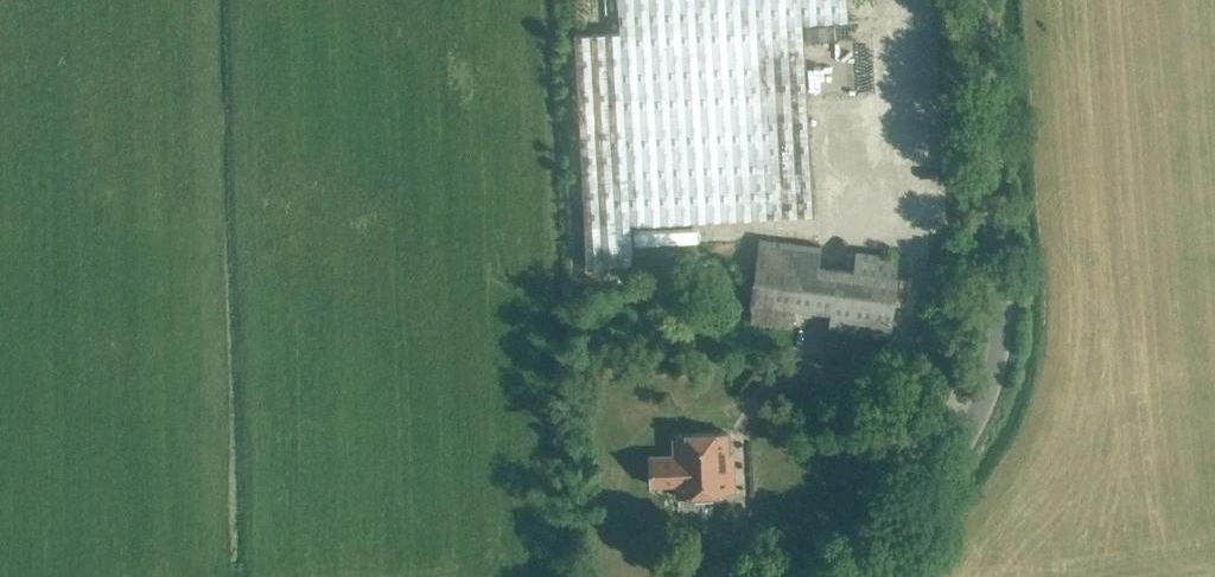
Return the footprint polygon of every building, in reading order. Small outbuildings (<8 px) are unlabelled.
[(621,33),(574,35),(587,266),(633,263),(631,224),(813,214),(802,22),(848,20),(847,0),(619,0),(621,33)] [(853,269),(820,265),(822,246),(760,238),(750,323),(793,328),(795,310),(831,315),(829,334),(891,341),(899,275),(896,275),(898,256),(856,250),(853,269)] [(730,453),(728,432),(674,434),(674,455),(648,456),(649,484),(676,483),(676,495),(737,491),(735,453),(730,453)]
